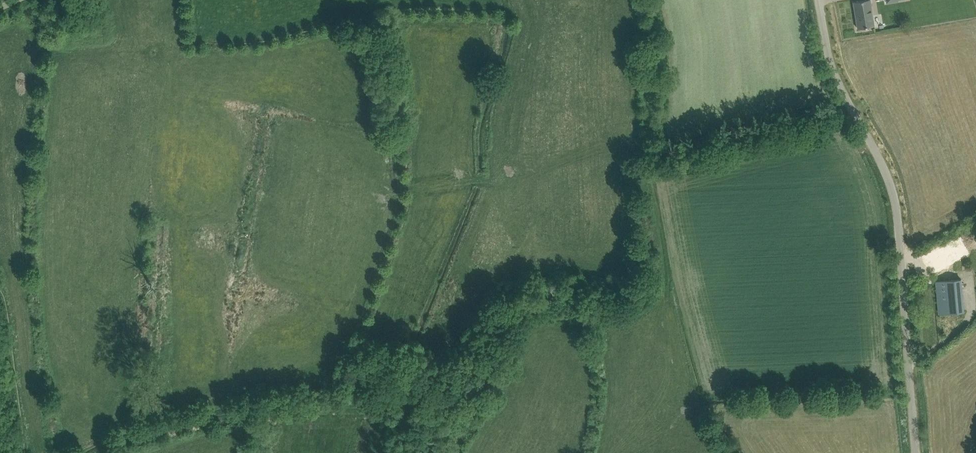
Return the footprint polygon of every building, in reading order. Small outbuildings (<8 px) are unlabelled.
[(870,0),(862,0),(853,2),(857,28),(874,25),(870,0)] [(961,279),(937,281),(940,313),(964,311),(961,279)]
